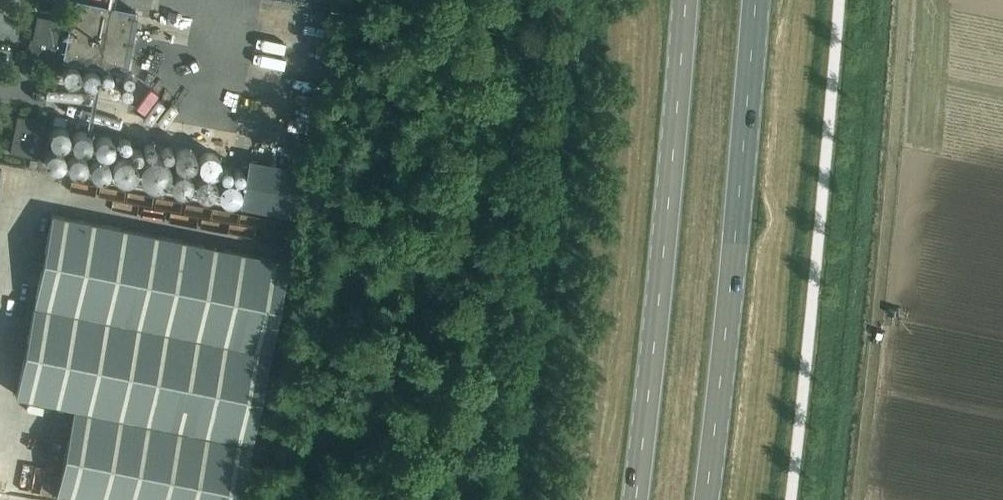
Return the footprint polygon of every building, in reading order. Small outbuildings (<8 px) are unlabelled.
[(80,0),(73,0),(61,60),(123,72),(135,11),(80,0)] [(33,35),(28,34),(25,50),(29,51),(26,70),(54,76),(65,21),(36,15),(33,35)] [(17,115),(9,152),(37,158),(45,121),(17,115)] [(248,158),(239,205),(296,216),(305,169),(248,158)] [(74,406),(251,442),(287,261),(52,214),(16,395),(74,406)] [(74,406),(55,498),(64,499),(239,499),(251,442),(74,406)]
